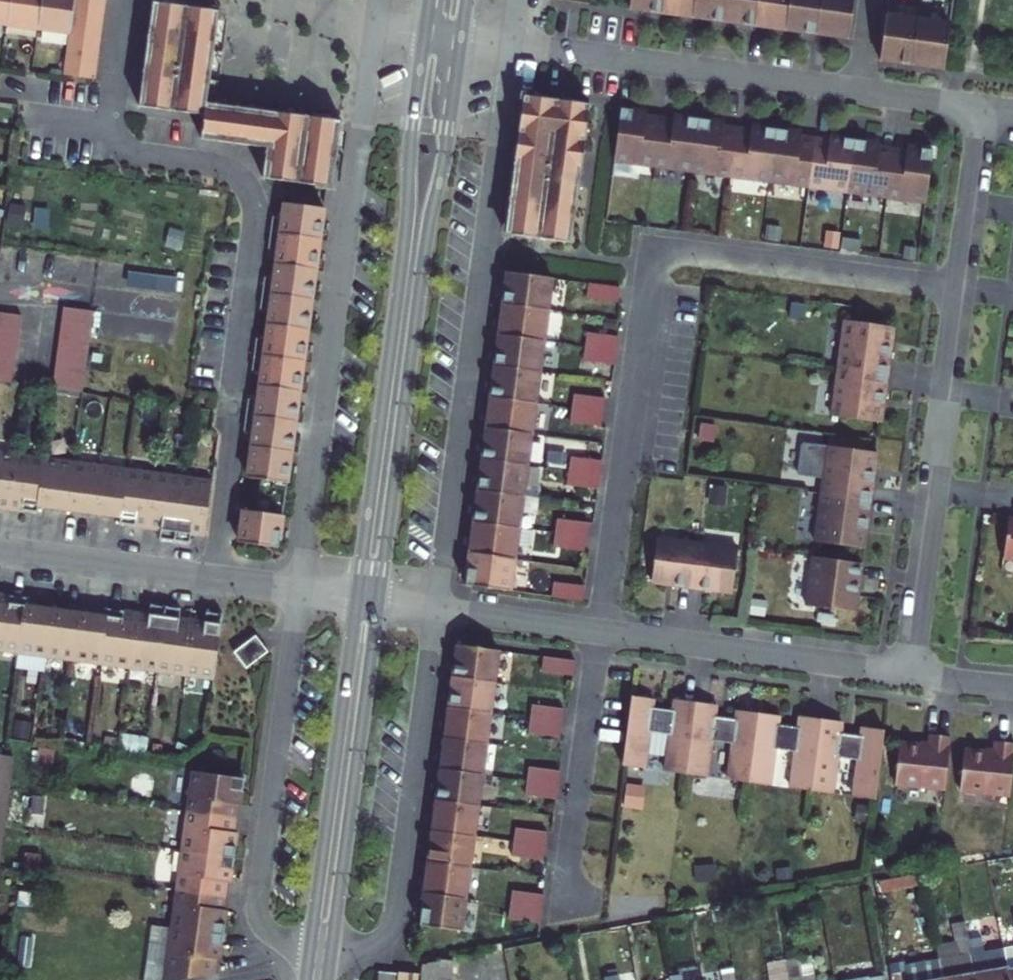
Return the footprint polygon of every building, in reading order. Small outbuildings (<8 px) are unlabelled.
[(38,29),(69,33),(69,34),(67,47),(65,61),(63,75),(73,77),(83,0),(0,0),(0,24),(7,25),(38,29)] [(73,77),(94,79),(96,65),(98,52),(100,38),(101,24),(103,10),(105,0),(83,0),(73,77)] [(154,3),(217,11),(218,6),(177,0),(154,0),(154,3)] [(629,5),(647,7),(646,11),(661,13),(662,9),(678,12),(677,15),(692,17),(692,13),(709,16),(709,20),(723,21),(724,18),(740,20),(739,24),(754,26),(754,22),(771,24),(771,28),(785,30),(785,26),(802,28),(801,32),(816,34),(817,30),(833,33),(832,36),(848,38),(854,0),(630,0),(629,5)] [(154,3),(152,3),(139,107),(204,116),(201,140),(267,148),(262,178),(334,188),(335,181),(341,132),(343,122),(207,104),(218,21),(219,12),(154,3)] [(885,15),(880,57),(897,59),(896,62),(911,64),(911,61),(928,63),(927,67),(943,69),(949,24),(917,19),(885,15)] [(225,22),(218,21),(207,104),(331,120),(332,112),(216,96),(225,22)] [(523,96),(587,104),(588,99),(518,90),(509,158),(515,159),(523,96)] [(587,104),(523,96),(515,159),(513,171),(506,224),(504,234),(571,243),(589,105),(587,104)] [(646,114),(646,112),(620,109),(613,161),(653,166),(658,129),(644,126),(646,114)] [(659,116),(646,114),(644,126),(658,129),(659,116)] [(658,129),(653,166),(691,171),(698,119),(673,116),(673,118),(671,130),(658,129)] [(673,118),(659,116),(658,129),(671,130),(673,118)] [(691,171),(730,176),(735,139),(721,137),(723,125),(723,123),(698,119),(691,171)] [(735,139),(737,127),(723,125),(721,137),(735,139)] [(730,176),(769,182),(776,129),(751,126),(750,128),(749,141),(735,139),(730,176)] [(750,128),(737,127),(735,139),(749,141),(750,128)] [(769,182),(808,187),(813,149),(799,147),(801,135),(801,133),(776,129),(769,182)] [(347,132),(341,132),(335,181),(340,182),(347,132)] [(815,137),(801,135),(799,147),(813,149),(815,137)] [(813,149),(808,187),(847,192),(854,140),(829,137),(828,139),(827,151),(813,149)] [(828,139),(815,137),(813,149),(827,151),(828,139)] [(886,198),(891,160),(877,158),(879,146),(879,144),(865,141),(854,140),(847,192),(886,198)] [(893,147),(879,146),(877,158),(891,160),(893,147)] [(906,147),(906,149),(905,161),(891,160),(886,198),(925,203),(932,150),(906,147)] [(906,149),(893,147),(891,160),(905,161),(906,149)] [(513,171),(507,170),(500,224),(506,224),(513,171)] [(243,510),(238,543),(278,548),(283,516),(287,484),(290,459),(285,459),(286,451),(291,451),(293,434),(289,434),(290,421),(295,421),(298,404),(293,403),(294,391),(299,391),(302,374),(297,373),(298,360),(303,361),(306,343),(301,343),(302,330),(307,330),(310,313),(305,313),(306,299),(312,300),(314,283),(309,282),(311,269),(316,270),(318,252),(313,252),(315,239),(319,240),(322,222),(317,222),(319,208),(284,203),(282,218),(272,217),(270,233),(268,250),(278,251),(274,279),(264,277),(262,294),(260,310),(269,311),(266,339),(256,338),(254,354),(251,371),(262,372),(258,400),(248,398),(246,415),(243,431),(253,432),(247,478),(259,480),(255,512),(243,510)] [(504,290),(502,305),(506,305),(547,311),(552,278),(511,273),(508,291),(504,290)] [(596,284),(588,284),(586,299),(617,303),(617,302),(620,287),(596,284)] [(500,321),(498,336),(502,336),(543,341),(547,311),(506,305),(504,321),(500,321)] [(63,306),(51,386),(83,390),(94,310),(63,306)] [(22,314),(0,312),(0,380),(13,381),(22,314)] [(843,321),(837,369),(887,375),(893,327),(843,321)] [(587,333),(585,347),(616,351),(618,337),(587,333)] [(496,352),(494,366),(498,367),(539,373),(543,341),(502,336),(500,352),(496,352)] [(616,351),(585,347),(583,362),(614,365),(616,351)] [(492,383),(490,398),(494,398),(535,404),(539,373),(498,367),(496,383),(492,383)] [(887,375),(837,369),(831,416),(880,423),(887,375)] [(573,394),(572,408),(603,413),(604,399),(604,398),(573,394)] [(488,414),(486,429),(490,429),(531,434),(535,404),(494,398),(492,415),(488,414)] [(547,432),(552,408),(538,404),(532,428),(547,432)] [(603,413),(572,408),(570,423),(601,427),(601,426),(603,413)] [(484,446),(482,459),(485,460),(527,466),(531,434),(490,429),(487,446),(484,446)] [(827,447),(821,494),(870,501),(876,453),(827,447)] [(9,510),(11,510),(12,503),(40,507),(65,511),(93,515),(120,518),(121,519),(148,522),(147,529),(161,531),(160,541),(174,543),(190,545),(191,535),(204,537),(212,481),(0,451),(0,509),(9,510)] [(570,457),(568,471),(599,475),(601,461),(570,457)] [(479,476),(477,491),(481,492),(523,497),(527,466),(485,460),(483,476),(479,476)] [(599,475),(568,471),(566,486),(597,490),(599,475)] [(475,507),(473,522),(477,523),(518,529),(523,497),(481,492),(479,508),(475,507)] [(870,501),(821,494),(814,542),(864,549),(870,501)] [(12,503),(11,510),(38,514),(40,507),(12,503)] [(1002,558),(1012,560),(1012,516),(1010,519),(1008,519),(1002,558)] [(121,519),(119,525),(147,529),(148,522),(121,519)] [(557,519),(555,533),(586,538),(588,524),(588,523),(557,519)] [(471,539),(469,554),(473,554),(514,559),(518,529),(477,523),(475,539),(471,539)] [(586,538),(555,533),(553,548),(584,552),(584,551),(586,538)] [(657,538),(651,583),(691,588),(697,543),(657,538)] [(697,543),(691,588),(731,594),(737,549),(697,543)] [(467,570),(465,586),(510,592),(514,559),(473,554),(471,570),(467,570)] [(855,613),(862,564),(812,557),(806,606),(855,613)] [(553,582),(551,597),(582,602),(584,586),(553,582)] [(26,605),(27,598),(0,595),(0,602),(26,605)] [(213,679),(222,614),(206,612),(205,621),(178,617),(179,609),(151,606),(149,616),(135,613),(135,620),(107,616),(26,605),(0,602),(0,649),(213,679)] [(107,616),(135,620),(135,613),(108,609),(107,616)] [(270,651),(257,634),(235,651),(249,670),(270,651)] [(498,651),(457,645),(453,677),(494,682),(498,651)] [(574,661),(543,657),(541,672),(572,676),(574,661)] [(494,682),(453,677),(448,708),(490,714),(494,682)] [(653,699),(631,696),(621,766),(644,769),(648,733),(669,736),(664,772),(685,775),(695,702),(674,699),(672,711),(651,708),(653,699)] [(757,713),(736,711),(735,719),(714,717),(716,705),(695,702),(685,775),(706,777),(711,741),(731,744),(727,780),(748,783),(757,713)] [(532,705),(530,719),(561,723),(563,710),(563,709),(532,705)] [(490,714),(448,708),(444,739),(485,744),(490,714)] [(778,716),(757,713),(748,783),(769,786),(774,750),(794,752),(789,788),(810,791),(820,719),(799,716),(798,728),(777,725),(778,716)] [(561,723),(530,719),(528,733),(559,738),(559,736),(561,723)] [(820,719),(810,791),(831,794),(836,758),(857,761),(852,797),(874,800),(884,730),(861,727),(860,736),(840,734),(841,722),(820,719)] [(944,789),(949,736),(928,734),(927,746),(898,743),(894,784),(944,789)] [(485,744),(444,739),(440,770),(481,775),(485,744)] [(959,790),(1009,795),(1012,754),(1012,743),(993,741),(991,753),(963,750),(959,790)] [(13,752),(0,750),(0,842),(13,752)] [(529,767),(526,781),(558,786),(560,771),(529,767)] [(481,775),(440,770),(436,800),(477,806),(481,775)] [(192,772),(186,812),(224,817),(226,803),(238,805),(240,806),(244,780),(192,772)] [(558,786),(526,781),(525,796),(556,800),(558,786)] [(477,806),(436,800),(432,831),(473,837),(477,806)] [(238,805),(226,803),(224,817),(236,819),(238,805)] [(186,812),(181,851),(233,858),(237,833),(234,833),(222,831),(224,817),(186,812)] [(236,819),(224,817),(222,831),(234,833),(236,819)] [(544,846),(546,833),(547,832),(515,828),(513,842),(544,846)] [(473,837),(432,831),(428,862),(469,868),(473,837)] [(544,846),(513,842),(511,857),(543,861),(543,860),(544,846)] [(233,858),(181,851),(176,890),(213,895),(215,881),(227,883),(230,883),(233,858)] [(469,868),(428,862),(424,894),(465,899),(469,868)] [(227,883),(215,881),(213,895),(225,896),(227,883)] [(213,895),(176,890),(171,929),(223,935),(226,910),(224,910),(212,909),(213,895)] [(541,909),(543,895),(512,891),(510,905),(541,909)] [(465,899),(424,894),(419,926),(460,931),(465,899)] [(225,896),(213,895),(212,909),(224,910),(225,896)] [(541,909),(510,905),(508,920),(539,924),(541,909)] [(171,929),(164,979),(190,979),(202,978),(205,959),(217,961),(219,961),(223,935),(171,929)] [(975,958),(987,956),(982,930),(970,932),(975,958)] [(946,979),(979,979),(978,973),(975,958),(970,932),(957,934),(961,960),(943,963),(946,979)] [(1006,952),(987,956),(975,958),(978,973),(1009,968),(1006,952)] [(419,973),(419,975),(449,970),(450,956),(420,963),(419,973)] [(217,961),(205,959),(202,978),(215,976),(217,961)] [(817,959),(807,960),(811,979),(821,979),(817,959)] [(807,960),(796,962),(798,979),(811,979),(807,960)] [(943,963),(896,970),(898,979),(946,979),(943,963)] [(978,973),(979,979),(1011,979),(1010,972),(1009,968),(978,973)] [(419,979),(449,979),(449,970),(419,975),(419,979)] [(419,973),(399,971),(398,974),(398,979),(419,979),(419,975),(419,973)] [(398,974),(378,972),(377,979),(398,979),(398,974)]
